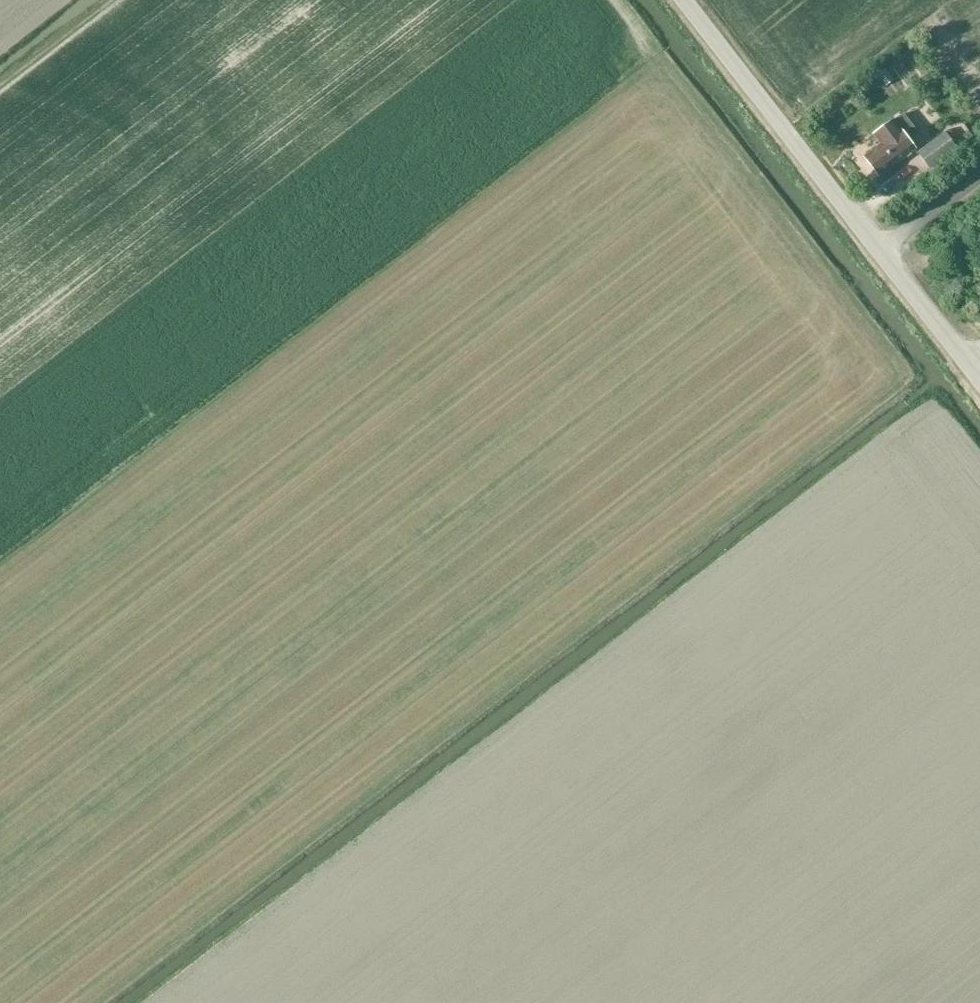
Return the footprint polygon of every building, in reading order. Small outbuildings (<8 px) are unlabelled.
[(903,119),(910,140),(928,135),(921,113),(903,119)] [(905,156),(906,156),(915,149),(901,130),(900,130),(894,122),(876,136),(882,145),(868,155),(882,174),(905,157),(905,156)] [(931,169),(932,168),(957,150),(945,133),(919,152),(931,169)]
